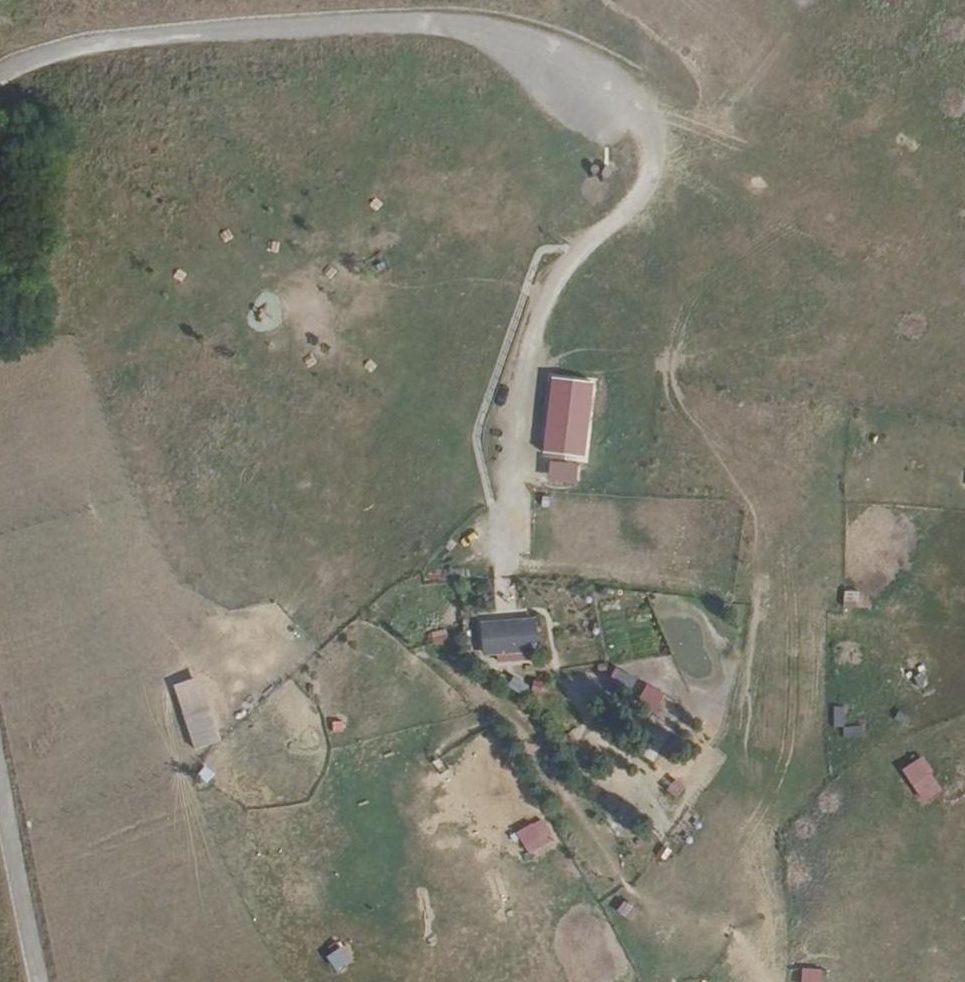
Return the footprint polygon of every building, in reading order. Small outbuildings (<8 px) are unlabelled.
[(545,453),(589,454),(592,379),(548,377),(545,453)] [(577,483),(578,462),(549,461),(548,482),(577,483)] [(536,617),(479,619),(480,647),(538,645),(536,617)] [(632,689),(635,675),(616,671),(613,685),(632,689)] [(177,682),(190,749),(217,744),(204,676),(177,682)] [(638,706),(658,710),(663,690),(644,685),(638,706)] [(912,785),(933,771),(922,754),(901,768),(912,785)] [(526,853),(553,841),(542,818),(515,830),(526,853)] [(340,946),(325,957),(336,972),(351,961),(340,946)] [(824,968),(801,968),(800,981),(824,981),(824,968)]
